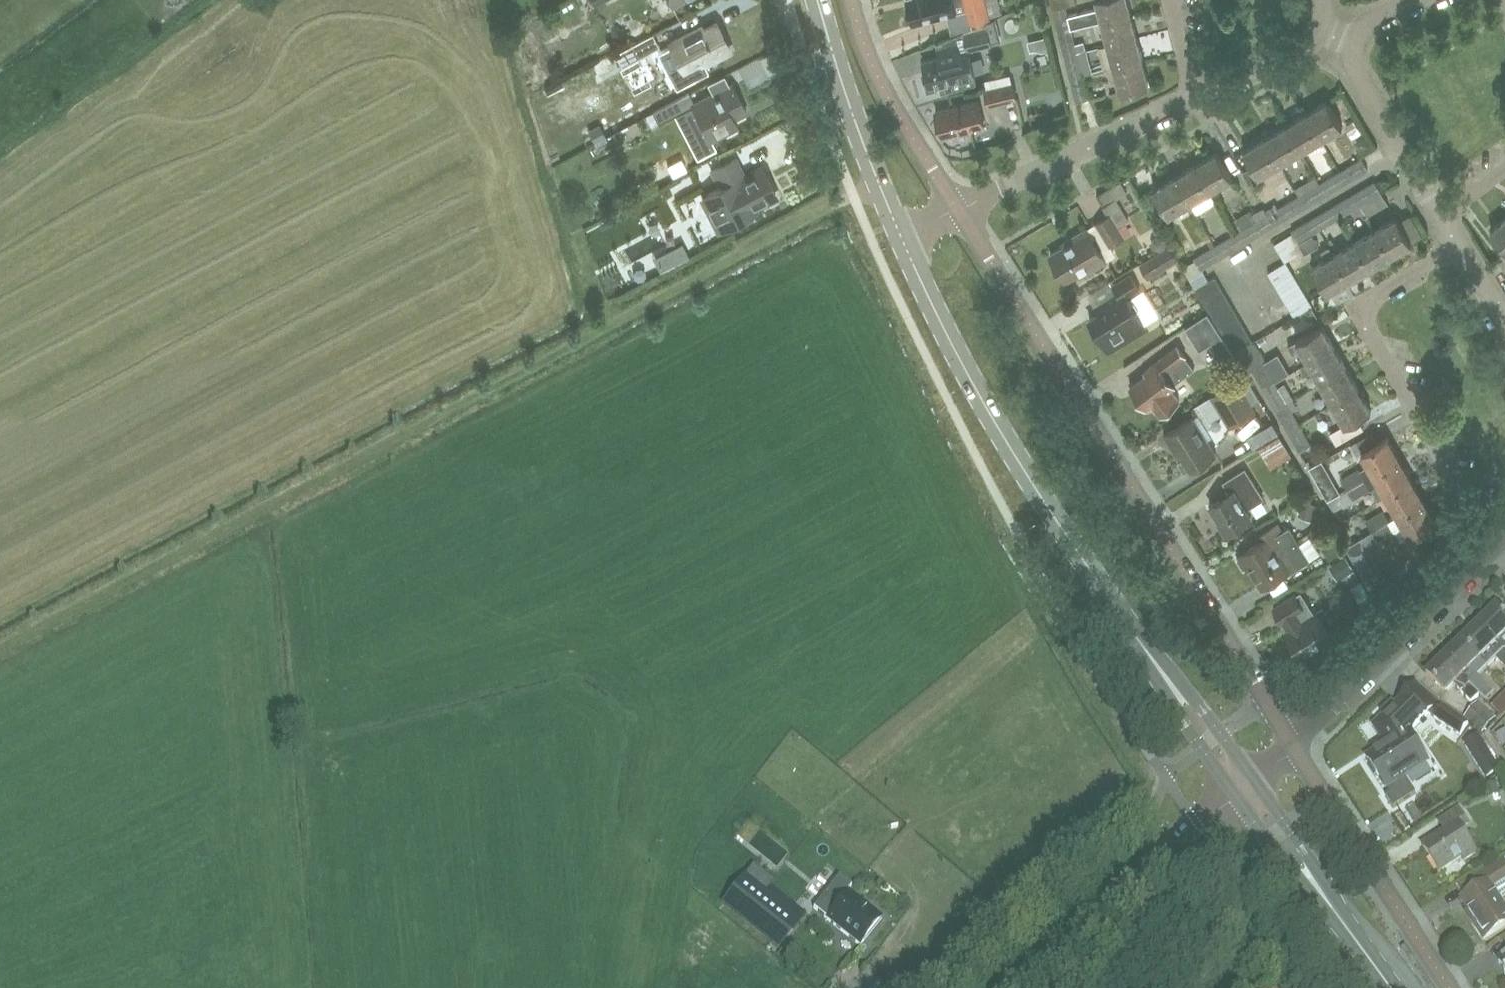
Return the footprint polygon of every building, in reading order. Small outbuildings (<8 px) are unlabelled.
[(913,23),(966,10),(969,23),(989,18),(989,16),(1001,13),(998,0),(907,0),(913,23)] [(1131,13),(1127,0),(1096,0),(1097,6),(1068,14),(1065,5),(1076,2),(1076,0),(1051,0),(1053,8),(1051,8),(1057,31),(1071,28),(1071,27),(1101,19),(1101,21),(1131,13)] [(1137,37),(1131,13),(1101,21),(1107,44),(1137,37)] [(986,27),(963,33),(967,50),(1001,41),(996,17),(985,22),(986,27)] [(683,67),(700,58),(703,63),(729,49),(716,23),(691,36),(689,33),(671,43),(683,67)] [(1072,34),(1071,28),(1057,31),(1063,55),(1077,51),(1077,52),(1086,49),(1081,32),(1072,34)] [(635,58),(659,46),(652,33),(628,46),(635,58)] [(1137,37),(1107,44),(1113,67),(1143,60),(1137,37)] [(1083,74),(1077,52),(1077,51),(1063,55),(1069,78),(1083,74)] [(929,87),(962,79),(955,52),(922,60),(929,87)] [(1143,60),(1113,67),(1119,92),(1149,84),(1143,60)] [(1083,74),(1069,78),(1075,101),(1089,98),(1083,74)] [(1012,81),(984,88),(988,105),(1016,98),(1012,81)] [(692,105),(711,141),(737,126),(733,119),(746,111),(731,84),(695,103),(692,105)] [(689,92),(646,115),(651,126),(695,103),(689,92)] [(935,110),(942,136),(983,125),(977,99),(935,110)] [(1305,112),(1321,139),(1342,126),(1326,99),(1305,112)] [(1305,112),(1284,124),(1300,151),(1321,139),(1305,112)] [(1345,125),(1353,137),(1361,132),(1354,120),(1345,125)] [(593,142),(605,136),(599,124),(587,130),(593,142)] [(1300,151),(1284,124),(1264,136),(1280,163),(1300,151)] [(1280,163),(1264,136),(1243,149),(1258,175),(1280,163)] [(1355,144),(1359,150),(1368,145),(1363,136),(1357,139),(1355,144)] [(1216,151),(1194,163),(1210,190),(1231,177),(1216,151)] [(1139,161),(1146,173),(1160,165),(1153,153),(1139,161)] [(1345,168),(1340,171),(1346,182),(1367,169),(1358,153),(1342,162),(1345,168)] [(775,193),(761,166),(750,171),(751,174),(744,178),(734,159),(710,171),(717,183),(721,181),(723,185),(702,196),(713,217),(722,213),(727,223),(739,217),(753,209),(752,206),(775,193)] [(1194,163),(1174,175),(1190,202),(1210,190),(1194,163)] [(1319,183),(1320,183),(1309,166),(1304,169),(1308,174),(1298,181),(1299,184),(1294,187),(1299,195),(1305,206),(1325,194),(1319,183)] [(1340,171),(1320,183),(1319,183),(1325,194),(1346,182),(1340,171)] [(1190,202),(1174,175),(1152,188),(1168,214),(1190,202)] [(1374,181),(1353,194),(1359,204),(1380,192),(1374,181)] [(1094,222),(1109,246),(1125,236),(1119,226),(1129,220),(1116,199),(1122,196),(1116,185),(1099,196),(1104,205),(1101,206),(1107,214),(1094,222)] [(1359,204),(1353,194),(1332,206),(1339,217),(1359,204)] [(1305,206),(1299,195),(1279,208),(1275,201),(1264,208),(1274,224),(1305,206)] [(1332,206),(1312,218),(1319,229),(1339,217),(1332,206)] [(1395,216),(1374,229),(1389,255),(1411,243),(1395,216)] [(1490,228),(1504,247),(1504,217),(1490,228)] [(1319,229),(1312,218),(1292,230),(1298,241),(1319,229)] [(1235,233),(1241,244),(1262,231),(1256,221),(1235,233)] [(1050,254),(1065,279),(1080,271),(1082,274),(1105,260),(1086,228),(1068,238),(1070,241),(1050,254)] [(1374,229),(1353,241),(1369,267),(1389,255),(1374,229)] [(1241,244),(1235,233),(1215,245),(1221,256),(1241,244)] [(1274,244),(1285,261),(1302,250),(1292,233),(1274,244)] [(1154,248),(1160,249),(1165,246),(1166,240),(1163,235),(1157,234),(1152,237),(1151,243),(1154,248)] [(1353,241),(1334,253),(1333,253),(1349,279),(1369,267),(1353,241)] [(660,270),(688,255),(682,242),(653,257),(660,270)] [(1170,245),(1139,263),(1147,277),(1178,259),(1170,245)] [(1221,256),(1215,245),(1194,258),(1197,264),(1200,268),(1221,256)] [(1333,253),(1334,253),(1329,245),(1320,250),(1325,258),(1312,266),(1328,292),(1349,279),(1333,253)] [(1290,270),(1285,261),(1267,272),(1273,281),(1290,270)] [(1278,289),(1295,279),(1290,270),(1273,281),(1278,289)] [(1146,328),(1127,297),(1139,289),(1130,274),(1112,284),(1117,292),(1101,303),(1104,308),(1088,318),(1109,351),(1146,328)] [(1221,285),(1215,276),(1195,287),(1201,296),(1221,285)] [(1301,287),(1295,279),(1278,289),(1283,298),(1301,287)] [(1201,296),(1206,305),(1226,294),(1221,285),(1201,296)] [(1289,307),(1306,296),(1301,287),(1283,298),(1289,307)] [(1211,315),(1231,303),(1226,294),(1206,305),(1211,315)] [(1289,307),(1294,316),(1311,305),(1306,296),(1289,307)] [(1236,312),(1231,303),(1211,315),(1217,324),(1236,312)] [(1233,353),(1207,312),(1185,326),(1199,348),(1211,341),(1223,360),(1233,353)] [(1242,322),(1236,312),(1217,324),(1222,333),(1242,322)] [(1247,331),(1242,322),(1222,333),(1227,342),(1247,331)] [(1308,362),(1334,347),(1322,325),(1296,341),(1288,345),(1292,353),(1300,349),(1308,361),(1308,362)] [(1227,342),(1233,351),(1252,340),(1247,331),(1227,342)] [(1263,389),(1275,381),(1263,361),(1266,360),(1255,340),(1235,351),(1247,372),(1252,369),(1263,389)] [(1130,385),(1146,407),(1150,403),(1160,416),(1180,400),(1171,388),(1174,385),(1174,384),(1194,368),(1176,345),(1144,370),(1146,373),(1130,385)] [(1308,362),(1308,361),(1300,366),(1305,374),(1313,370),(1320,383),(1346,368),(1334,347),(1308,362)] [(1346,368),(1320,383),(1332,403),(1358,388),(1346,368)] [(1209,396),(1229,427),(1256,411),(1252,403),(1260,398),(1245,374),(1209,396)] [(1278,386),(1275,381),(1263,389),(1275,409),(1293,399),(1284,382),(1278,386)] [(1371,409),(1358,388),(1332,403),(1344,424),(1371,409)] [(1304,417),(1293,399),(1275,409),(1286,430),(1298,423),(1297,421),(1304,417)] [(1189,469),(1216,453),(1193,416),(1163,434),(1171,446),(1174,444),(1183,459),(1178,462),(1183,471),(1188,468),(1189,469)] [(1277,432),(1271,421),(1245,436),(1251,448),(1277,432)] [(1298,423),(1286,430),(1305,461),(1316,455),(1298,423)] [(1279,434),(1258,448),(1270,467),(1291,454),(1279,434)] [(1346,488),(1399,459),(1386,437),(1361,452),(1368,465),(1360,470),(1358,467),(1340,477),(1346,488)] [(1399,459),(1346,488),(1352,499),(1379,484),(1385,494),(1411,479),(1399,459)] [(1224,481),(1231,491),(1210,504),(1220,519),(1218,521),(1225,532),(1251,516),(1246,508),(1263,497),(1245,469),(1224,481)] [(1424,500),(1411,479),(1385,494),(1398,515),(1424,500)] [(1334,481),(1321,488),(1327,499),(1340,491),(1334,481)] [(1298,514),(1312,519),(1318,503),(1304,498),(1298,514)] [(1437,521),(1424,500),(1398,515),(1410,537),(1437,521)] [(1370,530),(1389,519),(1384,509),(1364,519),(1370,530)] [(1389,519),(1370,530),(1371,532),(1369,533),(1373,542),(1395,530),(1389,519)] [(1281,531),(1277,524),(1260,534),(1264,540),(1239,555),(1247,568),(1250,567),(1262,586),(1288,569),(1289,571),(1309,558),(1288,526),(1281,531)] [(1321,545),(1330,558),(1342,550),(1333,537),(1321,545)] [(1341,576),(1353,567),(1345,555),(1331,565),(1339,577),(1341,576)] [(1359,568),(1371,589),(1383,581),(1370,561),(1359,568)] [(1295,594),(1273,608),(1282,621),(1283,621),(1289,630),(1286,631),(1301,655),(1329,636),(1315,613),(1303,621),(1297,612),(1303,608),(1295,594)] [(1504,651),(1504,616),(1495,607),(1478,624),(1504,651)] [(1504,668),(1504,651),(1478,624),(1461,640),(1480,659),(1487,667),(1496,659),(1504,669),(1504,668)] [(1480,659),(1461,640),(1444,656),(1480,693),(1487,699),(1494,692),(1488,686),(1478,676),(1487,667),(1480,659)] [(1480,693),(1444,656),(1426,674),(1445,694),(1454,685),(1470,702),(1480,693)] [(1374,726),(1388,745),(1376,753),(1368,759),(1371,763),(1369,765),(1376,775),(1378,773),(1390,793),(1387,796),(1394,806),(1414,793),(1403,776),(1426,761),(1408,733),(1418,723),(1439,702),(1417,684),(1407,694),(1397,704),(1393,702),(1383,711),(1385,715),(1374,726)] [(1463,718),(1482,733),(1495,716),(1477,701),(1463,718)] [(1443,705),(1434,718),(1458,735),(1467,722),(1443,705)] [(1496,782),(1486,785),(1489,795),(1499,792),(1496,782)] [(1423,846),(1439,871),(1462,857),(1464,860),(1476,852),(1461,828),(1468,823),(1459,808),(1439,821),(1446,831),(1423,846)] [(1460,899),(1474,921),(1472,922),(1483,940),(1504,925),(1504,910),(1497,898),(1504,893),(1504,862),(1503,859),(1476,877),(1481,885),(1460,899)] [(778,946),(804,912),(748,869),(722,903),(778,946)] [(859,944),(881,917),(853,894),(849,890),(826,918),(853,940),(859,944)]
